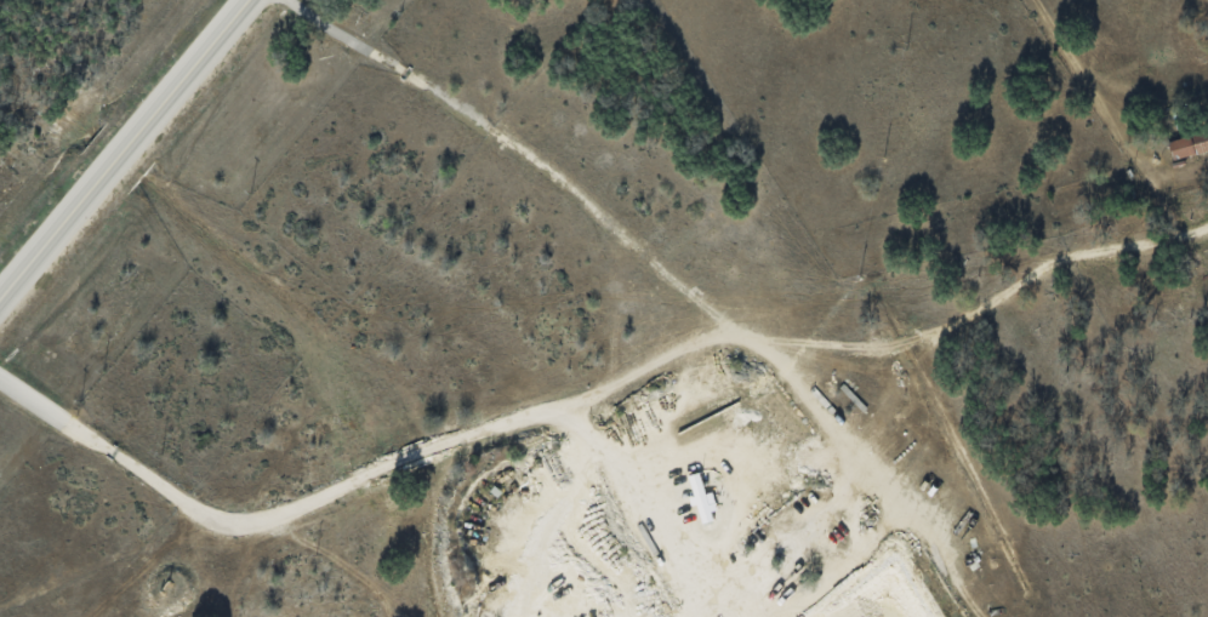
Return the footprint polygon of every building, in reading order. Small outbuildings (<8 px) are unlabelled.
[(1169,138),(1174,158),(1207,150),(1207,128),(1169,138)]
